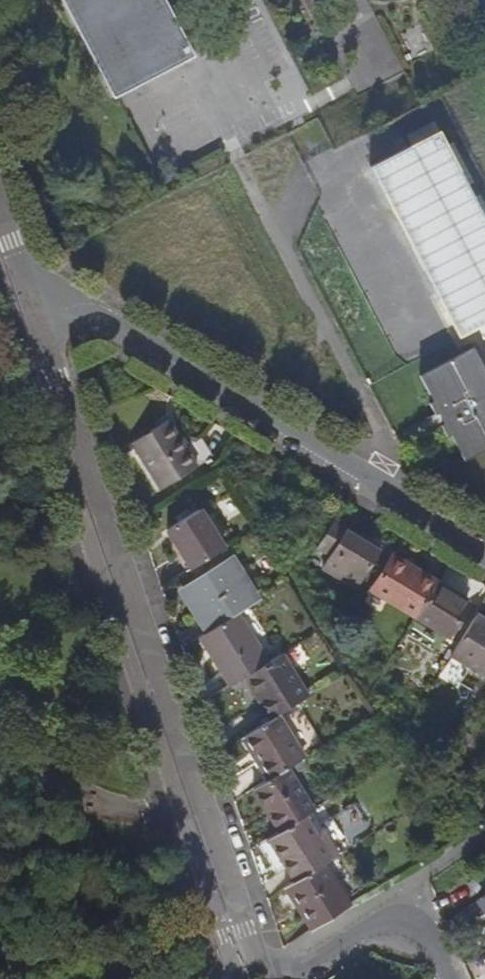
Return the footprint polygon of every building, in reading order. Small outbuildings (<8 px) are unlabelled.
[(111,98),(192,55),(162,0),(59,0),(111,98)] [(484,321),(484,206),(449,125),(376,158),(456,335),(484,321)] [(484,448),(484,377),(470,349),(417,377),(430,401),(427,403),(445,436),(448,435),(462,460),(484,448)] [(128,443),(157,490),(193,467),(164,421),(128,443)] [(163,530),(188,570),(220,550),(195,509),(163,530)] [(320,569),(353,589),(376,551),(360,541),(362,537),(332,519),(314,549),(327,557),(320,569)] [(363,587),(412,616),(431,584),(432,582),(383,553),(363,587)] [(197,619),(206,632),(234,614),(253,603),(244,590),(246,585),(239,574),(233,573),(226,561),(179,590),(186,602),(185,607),(193,618),(197,619)] [(431,584),(412,616),(445,635),(463,603),(431,584)] [(241,678),(265,663),(234,614),(206,632),(196,638),(227,686),(241,678)] [(471,616),(468,619),(484,629),(484,624),(471,616)] [(484,679),(484,629),(468,619),(447,656),(484,679)] [(241,678),(268,720),(274,716),(306,697),(279,654),(265,663),(241,678)] [(240,737),(267,779),(284,768),(300,758),(274,716),(268,720),(240,737)] [(250,790),(276,832),(301,817),(310,811),(284,768),(267,779),(250,790)] [(265,840),(290,882),(319,864),(326,860),(301,817),(276,832),(265,840)] [(281,889),(307,931),(347,906),(319,864),(290,882),(281,889)] [(465,885),(473,896),(484,888),(484,872),(465,885)]
